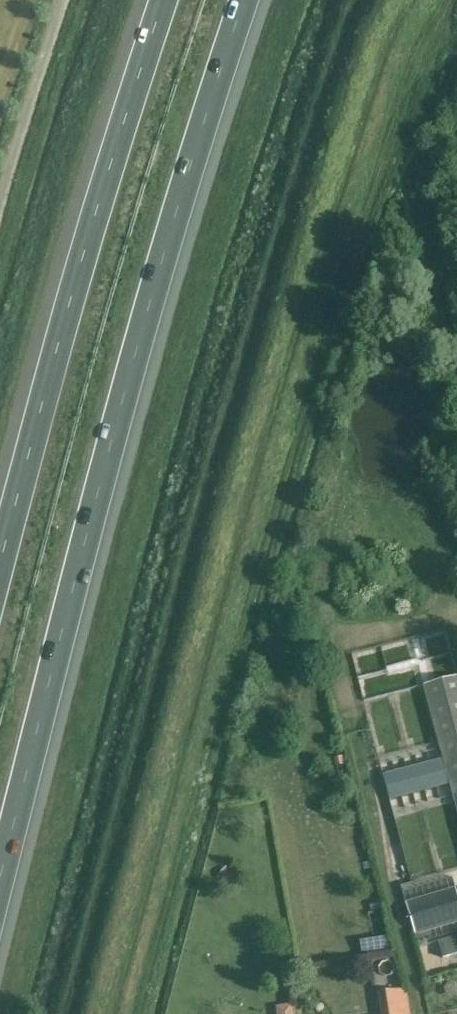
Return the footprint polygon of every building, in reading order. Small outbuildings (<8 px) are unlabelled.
[(423,686),(443,760),(383,776),(390,801),(450,785),(456,809),(456,677),(423,686)] [(455,888),(406,903),(416,936),(456,924),(456,894),(455,888)] [(438,942),(443,958),(456,954),(456,936),(438,942)] [(387,938),(361,942),(362,954),(389,950),(387,938)] [(404,990),(379,993),(382,1013),(407,1013),(404,990)] [(277,1007),(278,1013),(293,1013),(292,1005),(277,1007)]
